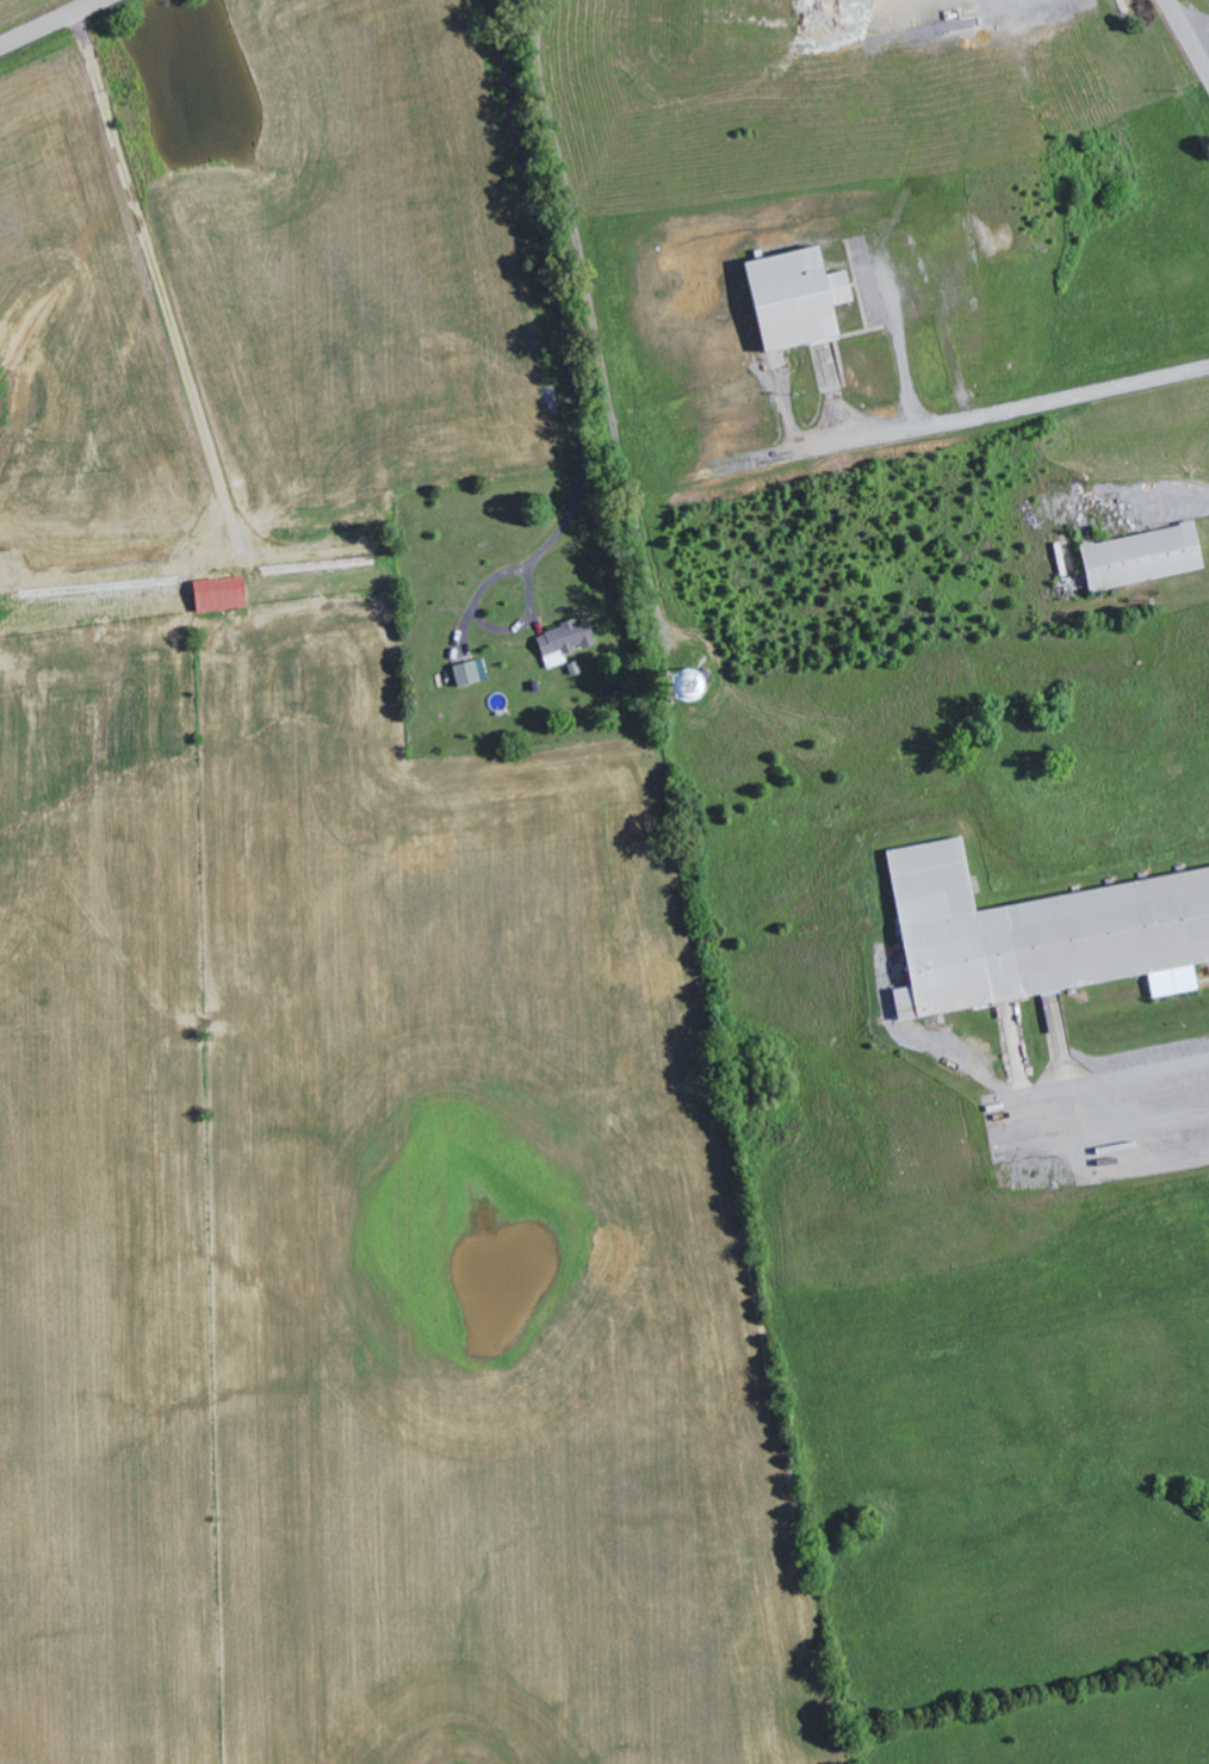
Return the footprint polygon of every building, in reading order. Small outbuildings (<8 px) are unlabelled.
[(767,351),(844,337),(838,304),(855,301),(850,270),(829,274),(824,246),(750,260),(767,351)] [(1207,571),(1200,524),(1084,543),(1092,590),(1207,571)] [(245,576),(196,582),(200,614),(249,607),(245,576)] [(599,645),(591,621),(579,625),(578,622),(537,634),(549,670),(568,663),(566,656),(581,651),(581,650),(599,645)] [(455,667),(460,687),(490,679),(485,659),(455,667)] [(718,676),(691,663),(678,688),(706,702),(718,676)] [(978,908),(967,838),(891,850),(913,987),(895,990),(899,1019),(1150,978),(1153,999),(1201,991),(1197,964),(1208,962),(1208,870),(978,908)]
